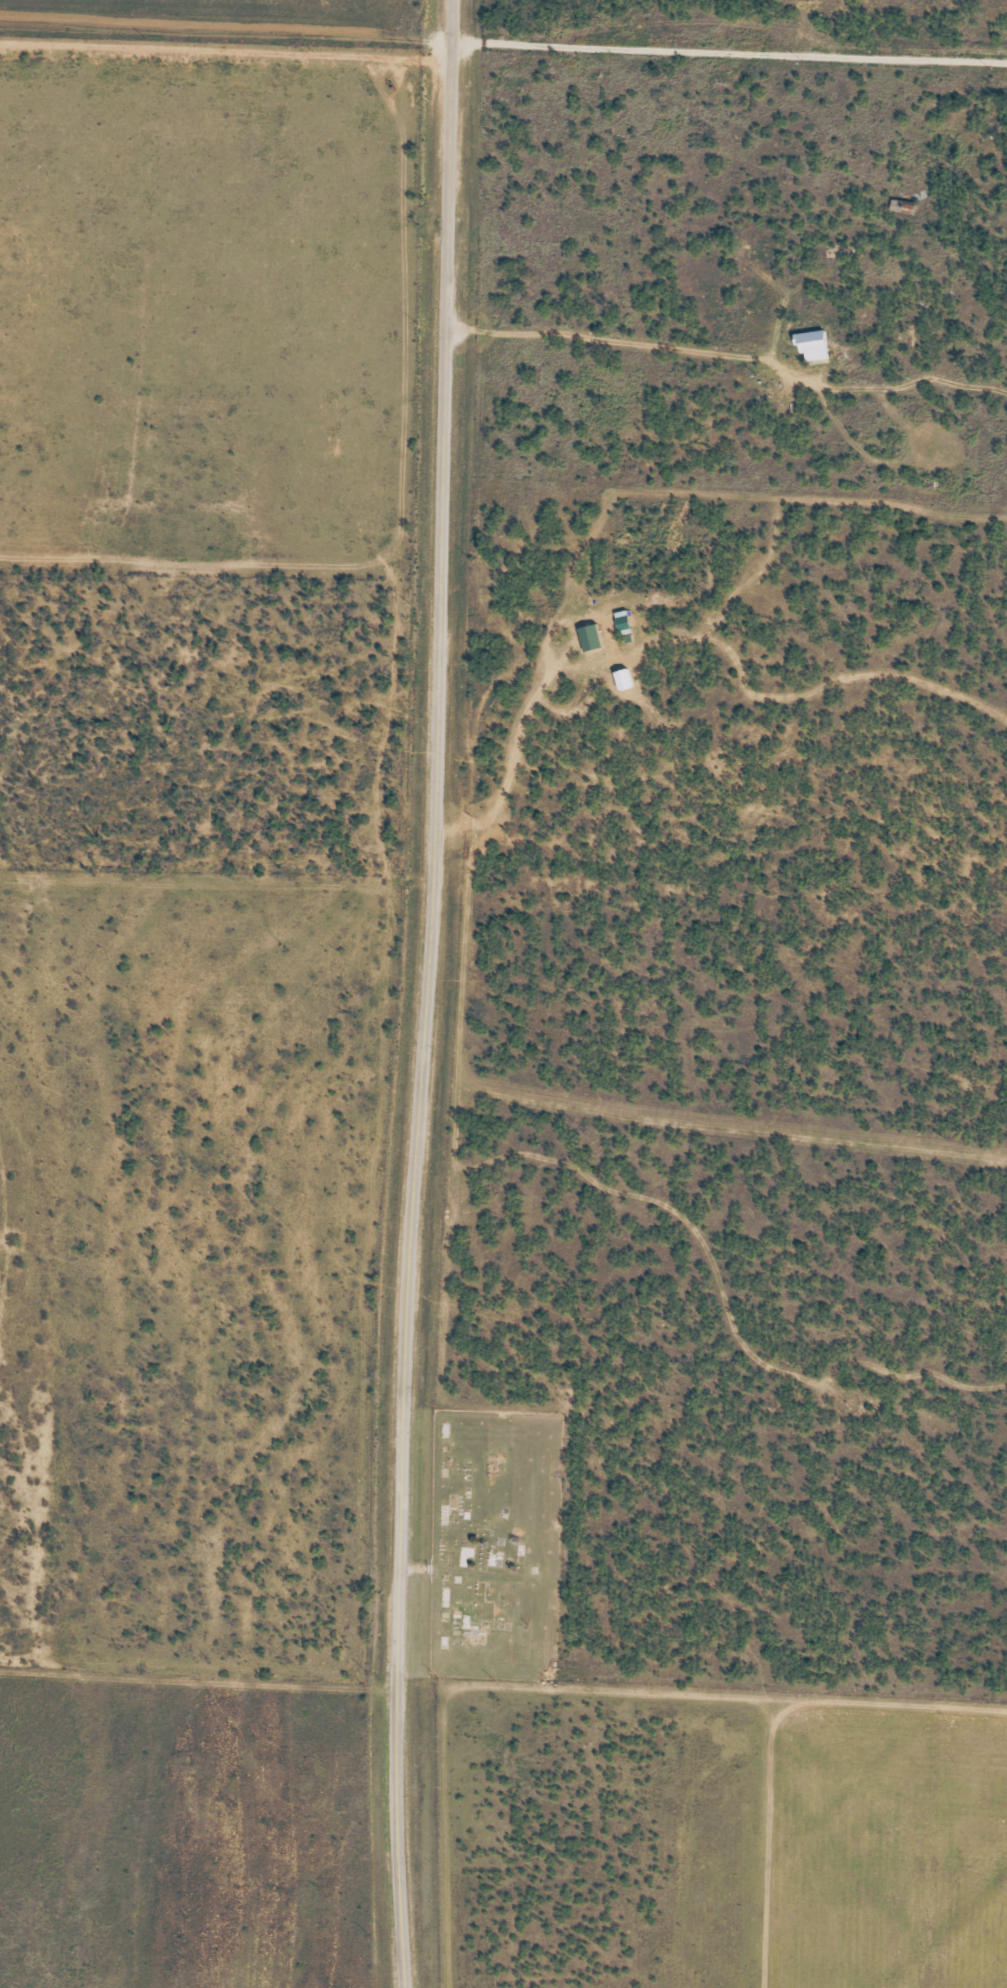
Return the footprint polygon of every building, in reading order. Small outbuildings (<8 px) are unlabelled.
[(807,361),(829,358),(825,330),(795,334),(798,354),(805,353),(807,361)] [(580,627),(584,651),(603,648),(599,624),(580,627)]
